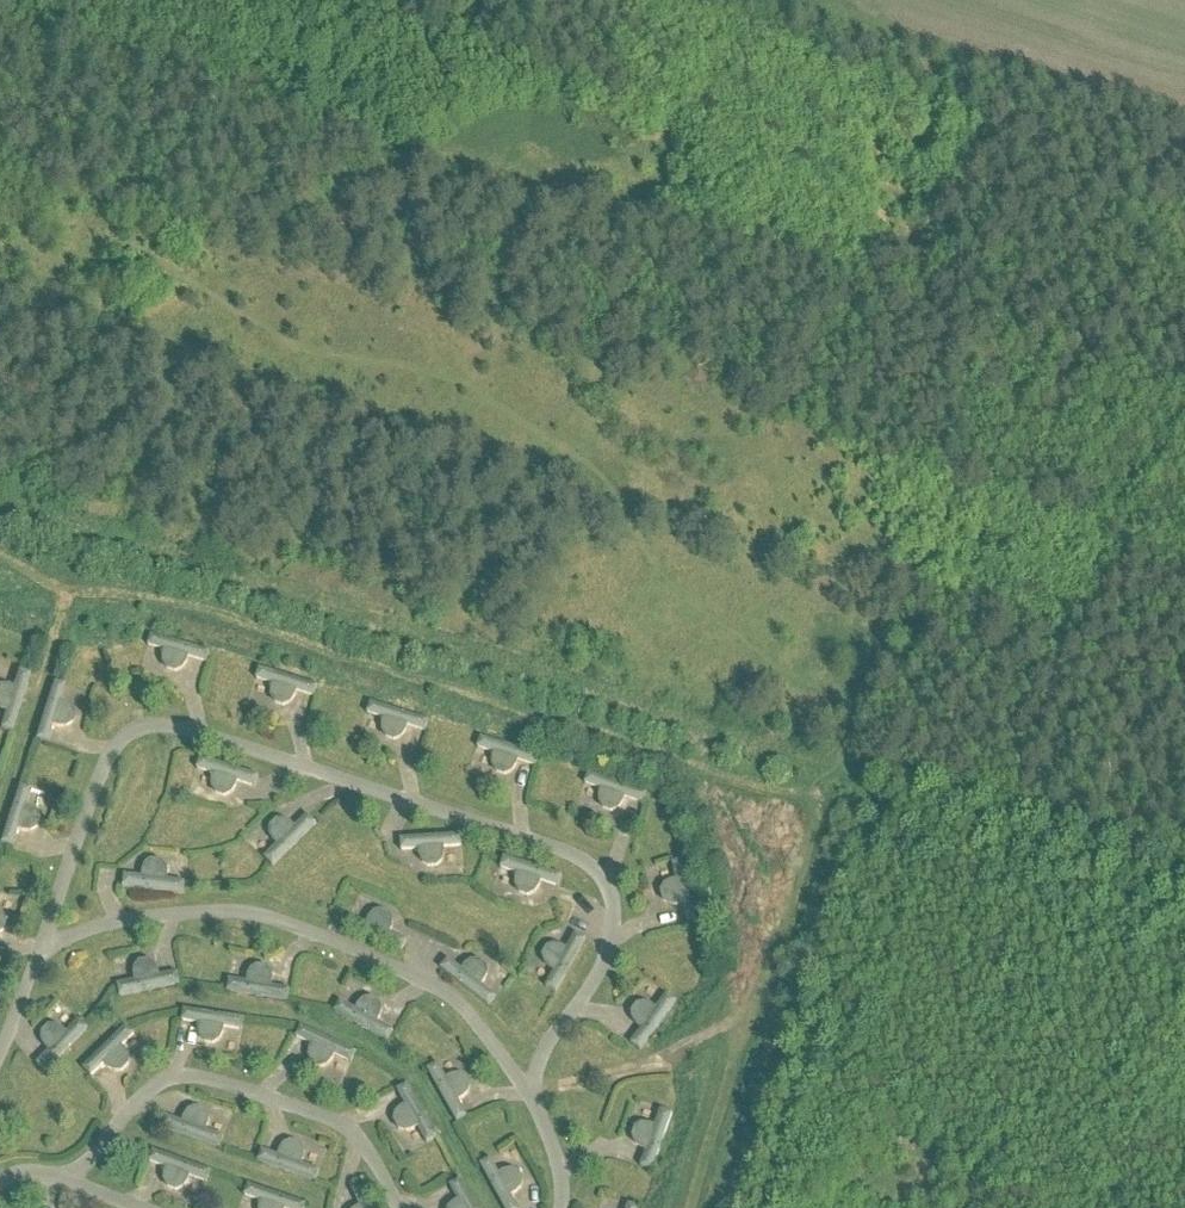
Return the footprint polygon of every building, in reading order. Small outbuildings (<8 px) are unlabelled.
[(208,665),(212,654),(153,637),(150,648),(167,653),(165,658),(165,665),(169,673),(178,676),(186,673),(190,666),(191,661),(208,665)] [(316,701),(320,689),(261,670),(257,682),(275,687),(273,693),(273,699),(277,707),(287,710),(294,707),(298,700),(300,695),(316,701)] [(32,677),(19,673),(15,690),(9,688),(2,688),(0,689),(0,712),(1,713),(7,715),(2,732),(13,736),(32,677)] [(67,731),(74,727),(77,718),(73,711),(67,707),(62,705),(68,688),(55,684),(37,743),(48,746),(54,729),(59,731),(67,731)] [(427,734),(431,723),(372,705),(368,716),(386,722),(384,727),(384,734),(387,741),(397,744),(405,741),(409,735),(411,730),(427,734)] [(538,769),(541,757),(482,739),(479,751),(496,757),(495,761),(494,768),(497,776),(507,779),(515,776),(519,769),(520,764),(538,769)] [(257,790),(261,779),(202,761),(198,772),(215,778),(214,782),(214,791),(218,797),(227,801),(233,798),(238,792),(240,786),(257,790)] [(644,807),(648,795),(590,775),(586,786),(603,792),(601,797),(601,805),(604,812),(614,816),(620,813),(626,806),(628,801),(644,807)] [(32,836),(38,832),(41,821),(38,814),(30,810),(27,809),(32,792),(20,788),(1,846),(13,850),(18,834),(24,835),(32,836)] [(275,870),(319,827),(310,818),(298,830),(294,827),(287,823),(280,823),(272,831),(271,838),(276,845),(279,848),(265,860),(275,870)] [(259,837),(235,836),(234,870),(258,870),(259,837)] [(447,858),(447,851),(465,851),(464,838),(402,842),(403,854),(421,853),(421,858),(424,866),(430,871),(439,870),(445,865),(447,858)] [(560,891),(564,878),(505,860),(502,871),(519,877),(517,882),(517,889),(521,897),(530,900),(537,897),(542,891),(544,885),(560,891)] [(170,884),(171,880),(170,870),(164,864),(155,863),(148,868),(145,874),(144,881),(126,879),(124,891),(186,899),(187,887),(170,884)] [(700,923),(686,863),(675,866),(679,882),(674,883),(667,888),(663,894),(665,904),(671,909),(679,909),(685,908),(689,925),(700,923)] [(395,932),(396,924),(392,917),(383,914),(376,916),(371,922),(369,927),(353,920),(348,931),(404,955),(408,944),(393,937),(395,932)] [(558,996),(588,943),(577,937),(569,952),(565,950),(557,948),(549,950),(544,959),(546,966),(551,971),(556,975),(546,989),(558,996)] [(464,973),(450,962),(443,972),(490,1010),(498,1000),(484,989),(488,985),(490,977),(489,970),(482,963),(474,964),(467,968),(464,973)] [(163,980),(162,974),(159,968),(152,963),(142,965),(137,970),(136,979),(137,985),(119,986),(122,1000),(182,988),(180,976),(163,980)] [(275,989),(276,983),(274,976),(270,970),(259,969),(252,973),(250,980),(249,986),(231,983),(229,995),(289,1005),(292,991),(275,989)] [(643,1055),(678,1005),(669,998),(658,1012),(655,1009),(647,1006),(639,1007),(634,1015),(634,1022),(639,1029),(643,1032),(631,1046),(643,1055)] [(383,1020),(385,1012),(382,1005),(373,1001),(366,1003),(360,1008),(358,1013),(342,1004),(336,1015),(390,1045),(396,1033),(381,1025),(383,1020)] [(244,1035),(246,1021),(185,1012),(183,1025),(201,1027),(200,1032),(202,1040),(207,1047),(215,1048),(223,1044),(226,1037),(227,1031),(244,1035)] [(617,1050),(615,1013),(593,1014),(595,1051),(617,1050)] [(47,1076),(90,1032),(81,1022),(69,1035),(66,1032),(59,1029),(51,1029),(44,1037),(44,1044),(47,1051),(51,1054),(38,1067),(47,1076)] [(132,1069),(133,1061),(129,1054),(125,1050),(138,1038),(128,1028),(85,1072),(93,1081),(106,1068),(110,1072),(116,1076),(125,1076),(132,1069)] [(353,1066),(358,1055),(302,1029),(297,1040),(314,1048),(312,1053),(311,1060),(314,1068),(322,1072),(329,1070),(335,1065),(338,1059),(353,1066)] [(449,1081),(440,1066),(429,1072),(459,1126),(470,1120),(461,1104),(467,1101),(472,1095),(473,1088),(468,1080),(461,1077),(453,1079),(449,1081)] [(439,1141),(410,1087),(399,1093),(407,1108),(403,1111),(397,1116),(396,1124),(400,1133),(407,1136),(415,1134),(420,1131),(428,1147),(439,1141)] [(211,1128),(211,1121),(208,1114),(198,1111),(191,1113),(186,1120),(184,1125),(167,1119),(163,1131),(222,1151),(226,1140),(209,1134),(211,1128)] [(654,1175),(674,1117),(663,1113),(657,1129),(652,1127),(644,1127),(637,1130),(634,1139),(637,1147),(642,1151),(647,1154),(640,1170),(654,1175)] [(9,1135),(7,1119),(0,1120),(0,1137),(9,1135)] [(307,1162),(306,1154),(303,1147),(294,1144),(286,1147),(282,1153),(280,1159),(263,1153),(259,1165),(317,1185),(322,1171),(305,1167),(307,1162)] [(209,1186),(213,1175),(155,1153),(151,1164),(168,1172),(166,1176),(166,1184),(170,1191),(179,1194),(186,1192),(191,1186),(193,1180),(209,1186)] [(493,1161),(482,1168),(504,1207),(519,1207),(514,1200),(519,1197),(524,1191),(526,1183),(521,1175),(513,1173),(505,1174),(502,1176),(493,1161)] [(462,1183),(452,1188),(460,1204),(455,1207),(454,1207),(476,1207),(462,1183)] [(309,1207),(250,1187),(246,1199),(263,1205),(262,1207),(309,1207)] [(366,1189),(353,1194),(361,1207),(374,1207),(366,1189)] [(429,1192),(413,1198),(416,1207),(435,1207),(429,1192)]
